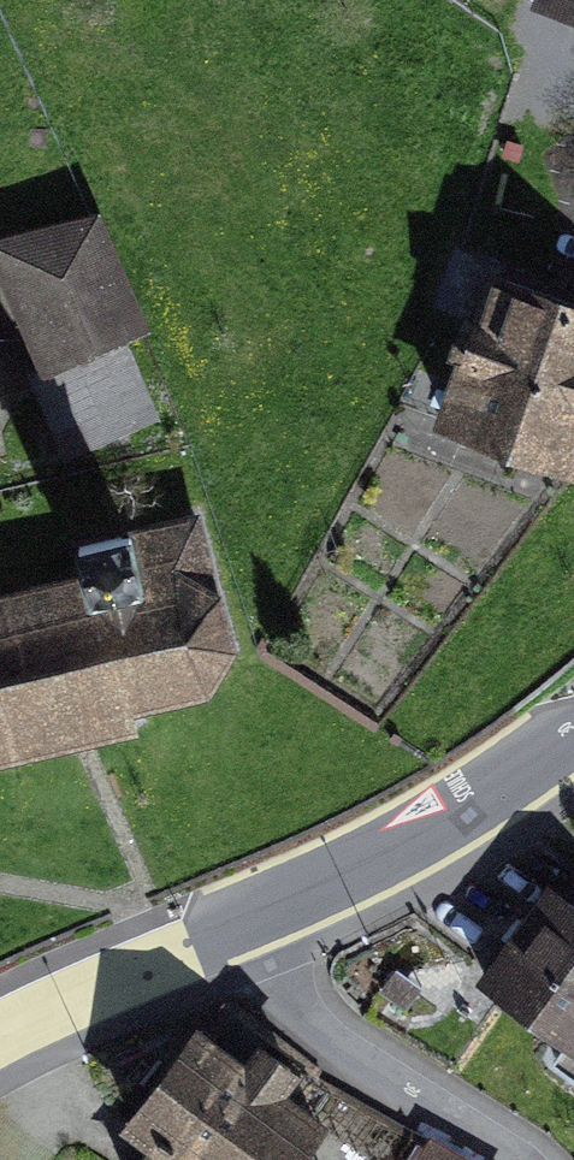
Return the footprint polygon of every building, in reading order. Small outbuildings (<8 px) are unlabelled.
[(528,6),(573,21),(573,0),(530,0),(528,6)] [(0,230),(0,270),(40,362),(27,366),(65,453),(162,417),(125,332),(155,322),(101,204),(0,230)] [(487,256),(433,414),(573,464),(573,287),(487,256)] [(139,720),(136,702),(211,686),(237,640),(200,506),(136,519),(131,504),(73,516),(83,562),(0,582),(0,754),(139,720)] [(474,972),(564,1037),(551,1055),(573,1072),(573,890),(547,871),(474,972)] [(118,1117),(147,1138),(132,1159),(294,1159),(343,1092),(319,1075),(323,1069),(232,998),(223,1000),(209,1021),(196,1013),(118,1117)] [(432,1131),(414,1159),(482,1159),(432,1131)]
